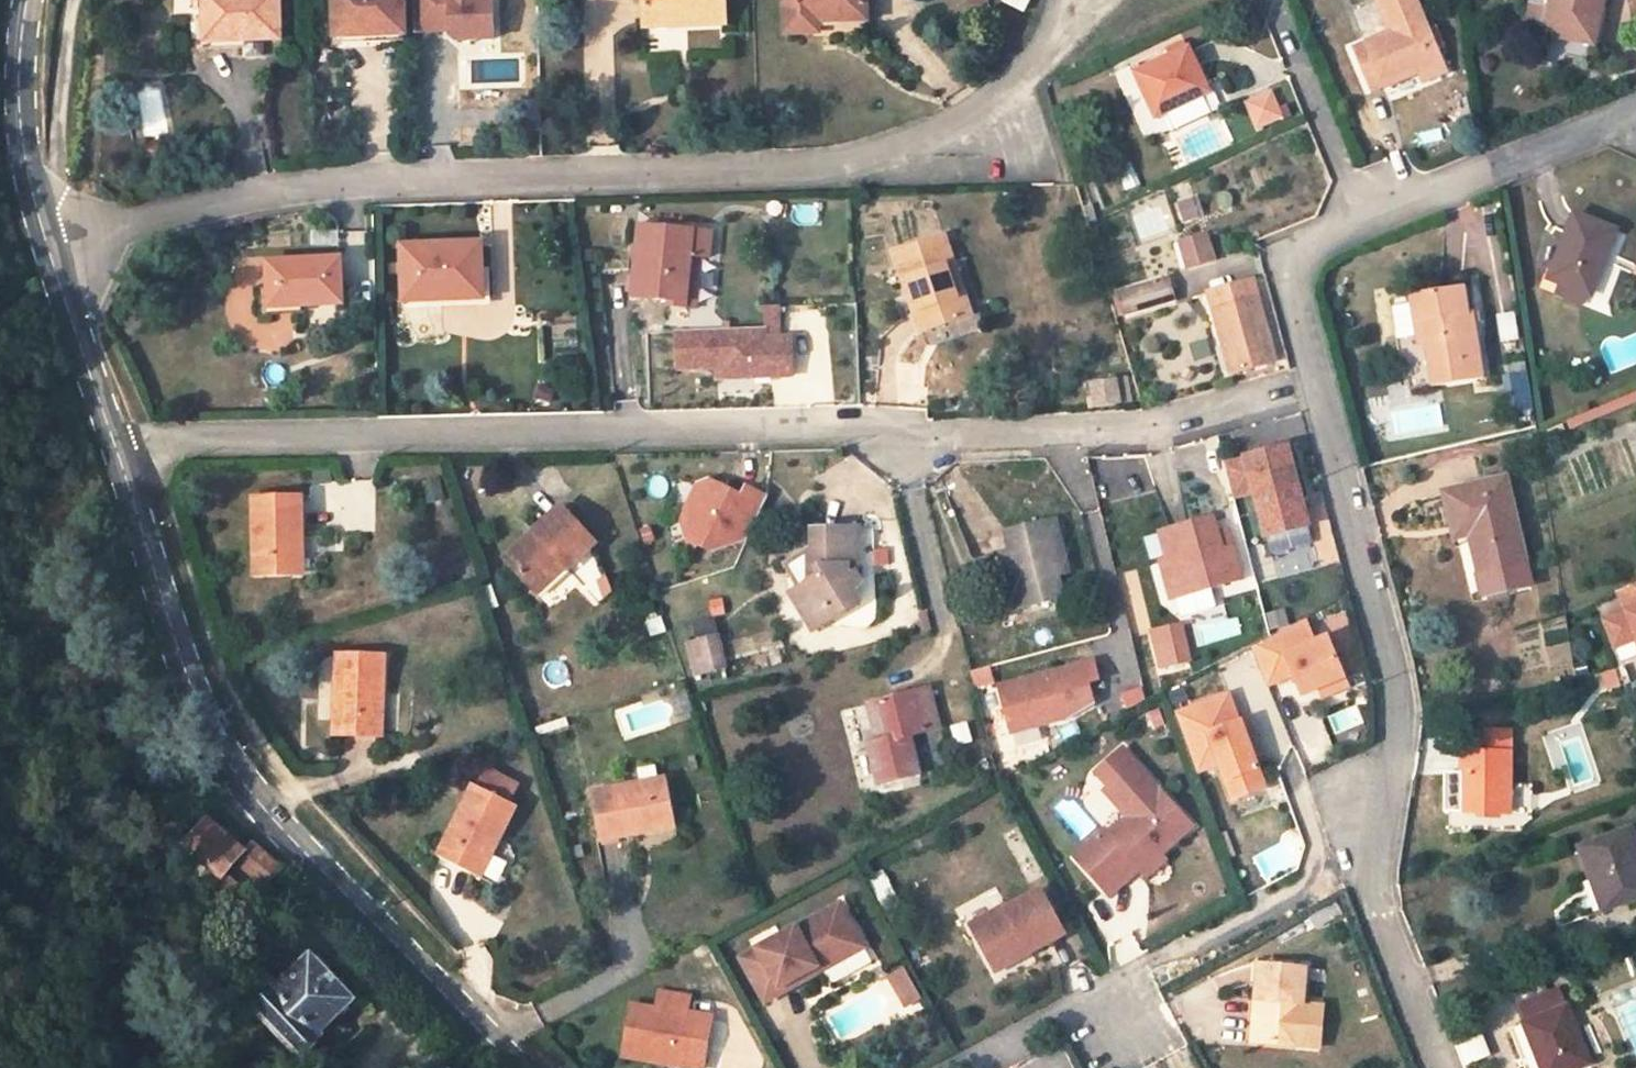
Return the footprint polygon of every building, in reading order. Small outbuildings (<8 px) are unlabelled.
[(192,16),(193,49),(206,49),(205,39),(204,0),(186,0),(186,16),(192,16)] [(205,39),(243,38),(261,38),(279,38),(278,0),(204,0),(205,39)] [(337,35),(404,32),(403,0),(335,0),(337,35)] [(454,27),(454,31),(461,37),(497,36),(496,0),(417,0),(418,29),(454,27)] [(644,18),(686,16),(686,25),(725,23),(724,0),(644,0),(644,18)] [(787,31),(810,31),(810,20),(820,20),(867,20),(867,0),(787,0),(787,31)] [(1026,9),(1030,0),(1008,0),(1026,9)] [(1353,47),(1371,91),(1419,70),(1440,61),(1435,47),(1433,42),(1444,37),(1439,25),(1435,26),(1431,16),(1424,18),(1417,0),(1377,0),(1389,31),(1353,47)] [(1524,29),(1543,32),(1550,0),(1531,0),(1524,29)] [(1543,32),(1543,33),(1592,44),(1602,0),(1550,0),(1543,32)] [(686,16),(644,18),(645,26),(686,25),(686,16)] [(820,20),(810,20),(810,31),(820,31),(820,20)] [(866,36),(866,27),(829,25),(828,35),(866,36)] [(1446,42),(1444,37),(1433,42),(1435,47),(1446,42)] [(243,38),(205,39),(206,49),(243,48),(243,38)] [(243,48),(261,47),(261,38),(243,38),(243,48)] [(1189,47),(1138,72),(1159,116),(1168,111),(1202,95),(1209,92),(1189,47)] [(471,81),(519,81),(519,61),(471,61),(471,81)] [(1440,61),(1419,70),(1424,81),(1445,72),(1440,61)] [(1257,132),(1287,121),(1276,91),(1246,102),(1257,132)] [(1211,113),(1202,95),(1168,111),(1177,129),(1211,113)] [(1191,199),(1180,203),(1185,219),(1197,215),(1191,199)] [(1093,201),(1084,205),(1089,222),(1098,217),(1093,201)] [(1616,229),(1574,213),(1549,276),(1559,280),(1554,292),(1582,304),(1587,292),(1591,293),(1616,229)] [(1098,217),(1089,222),(1090,228),(1100,225),(1098,217)] [(713,231),(636,223),(629,294),(663,298),(662,303),(688,306),(693,254),(703,255),(711,256),(713,231)] [(944,234),(894,253),(922,330),(965,315),(946,263),(953,260),(944,234)] [(1206,234),(1180,242),(1188,266),(1214,259),(1206,234)] [(1257,239),(1250,241),(1254,252),(1260,250),(1257,239)] [(480,244),(403,246),(404,300),(427,300),(427,296),(482,294),(480,244)] [(703,255),(693,254),(688,306),(698,307),(703,255)] [(337,260),(269,262),(271,305),(339,304),(337,260)] [(953,260),(946,263),(965,315),(972,313),(953,260)] [(706,273),(704,300),(717,301),(719,274),(706,273)] [(1168,278),(1114,292),(1122,315),(1175,298),(1168,278)] [(1253,278),(1210,291),(1233,372),(1277,359),(1253,278)] [(1465,286),(1412,296),(1419,341),(1427,340),(1434,382),(1482,375),(1474,314),(1469,314),(1465,286)] [(1518,311),(1498,314),(1501,343),(1521,341),(1518,311)] [(290,318),(259,326),(265,351),(297,343),(290,318)] [(754,340),(765,339),(765,328),(753,329),(754,340)] [(765,339),(754,340),(753,329),(677,331),(678,368),(718,367),(719,378),(756,377),(755,365),(771,364),(771,377),(793,376),(792,339),(765,339)] [(1525,361),(1508,363),(1511,389),(1530,388),(1525,361)] [(755,365),(756,377),(771,377),(771,364),(755,365)] [(1116,377),(1090,382),(1095,408),(1121,403),(1116,377)] [(1234,497),(1252,492),(1262,534),(1307,523),(1287,443),(1242,454),(1243,458),(1225,462),(1234,497)] [(1451,516),(1464,512),(1469,532),(1479,570),(1501,565),(1507,588),(1530,582),(1525,559),(1505,475),(1445,491),(1451,516)] [(752,485),(748,494),(716,479),(699,486),(682,521),(689,540),(718,554),(751,540),(751,528),(761,507),(767,509),(774,496),(752,485)] [(302,495),(253,495),(254,573),(295,573),(294,532),(302,531),(302,495)] [(594,542),(561,506),(505,557),(533,586),(561,560),(567,566),(594,542)] [(1464,512),(1451,516),(1456,535),(1469,532),(1464,512)] [(1215,515),(1161,531),(1169,560),(1187,556),(1197,589),(1242,576),(1232,542),(1224,545),(1220,532),(1215,515)] [(1009,547),(1001,549),(1016,606),(1062,595),(1056,573),(1069,570),(1055,518),(1005,531),(1009,547)] [(816,568),(819,573),(798,586),(807,601),(799,606),(812,628),(859,600),(854,591),(859,587),(862,584),(863,581),(863,578),(860,575),(860,572),(850,572),(849,564),(861,564),(860,527),(811,529),(811,546),(802,551),(812,568),(816,568)] [(1229,529),(1220,532),(1224,545),(1232,542),(1229,529)] [(302,531),(294,532),(295,573),(303,572),(302,531)] [(802,551),(785,563),(798,586),(819,573),(816,568),(812,568),(802,551)] [(567,566),(561,560),(533,586),(539,593),(567,566)] [(1501,565),(1479,570),(1484,593),(1507,588),(1501,565)] [(1624,609),(1603,617),(1615,648),(1635,640),(1635,641),(1635,585),(1618,592),(1624,609)] [(798,586),(789,591),(799,606),(807,601),(798,586)] [(924,613),(917,614),(923,635),(929,633),(924,613)] [(1304,618),(1251,645),(1267,684),(1285,676),(1282,667),(1290,663),(1294,672),(1303,693),(1319,685),(1344,675),(1326,635),(1314,640),(1304,618)] [(1189,620),(1181,622),(1188,650),(1196,648),(1189,620)] [(1181,622),(1158,628),(1167,666),(1191,661),(1188,650),(1181,622)] [(1158,628),(1147,630),(1156,668),(1167,666),(1158,628)] [(715,636),(699,640),(708,669),(723,664),(715,636)] [(699,640),(688,644),(696,672),(708,669),(699,640)] [(383,654),(339,653),(335,732),(372,734),(373,701),(381,702),(383,654)] [(1093,712),(1085,683),(1095,680),(1090,660),(998,685),(1011,734),(1093,712)] [(1282,667),(1285,676),(1294,672),(1290,663),(1282,667)] [(992,681),(989,667),(972,672),(976,685),(992,681)] [(1344,675),(1319,685),(1323,694),(1348,684),(1344,675)] [(335,685),(320,685),(320,720),(335,720),(335,685)] [(929,688),(867,704),(875,734),(881,732),(882,740),(877,741),(868,743),(878,780),(919,770),(909,734),(939,726),(929,688)] [(1191,758),(1216,749),(1221,762),(1234,797),(1267,785),(1255,753),(1260,751),(1253,733),(1246,736),(1240,721),(1229,691),(1174,712),(1191,758)] [(156,700),(157,705),(160,715),(162,714),(164,711),(161,701),(159,699),(156,700)] [(381,702),(373,701),(372,734),(380,734),(381,702)] [(157,705),(147,708),(150,717),(160,715),(157,705)] [(568,724),(565,717),(535,727),(538,734),(568,724)] [(1246,736),(1253,733),(1247,718),(1240,721),(1246,736)] [(1160,853),(1191,825),(1157,787),(1120,746),(1099,766),(1113,781),(1103,790),(1127,816),(1108,833),(1103,828),(1075,857),(1105,889),(1133,863),(1138,868),(1140,871),(1160,853)] [(1216,749),(1191,758),(1196,771),(1221,762),(1216,749)] [(1462,752),(1463,772),(1462,811),(1508,812),(1509,752),(1462,752)] [(1463,772),(1448,771),(1448,810),(1462,811),(1463,772)] [(667,778),(591,792),(599,839),(638,832),(636,823),(674,817),(667,778)] [(515,804),(474,783),(437,856),(472,872),(486,843),(493,847),(515,804)] [(674,817),(636,823),(638,832),(675,825),(674,817)] [(206,819),(183,845),(219,877),(223,873),(234,859),(242,851),(221,832),(206,819)] [(1579,845),(1590,878),(1602,874),(1614,904),(1635,896),(1635,839),(1631,826),(1579,845)] [(1018,827),(1004,833),(1024,878),(1038,871),(1018,827)] [(242,851),(234,859),(264,884),(279,866),(250,842),(242,851)] [(493,847),(486,843),(472,872),(478,876),(493,847)] [(1165,858),(1160,853),(1140,871),(1145,876),(1165,858)] [(1138,868),(1133,863),(1105,889),(1110,895),(1138,868)] [(223,873),(219,877),(199,900),(219,917),(244,890),(223,873)] [(1602,874),(1590,878),(1601,909),(1614,904),(1602,874)] [(1004,906),(970,925),(989,960),(1022,942),(1029,952),(1061,933),(1038,892),(1006,909),(1004,906)] [(1340,912),(1335,904),(1311,916),(1316,925),(1340,912)] [(855,941),(836,905),(738,959),(759,996),(792,978),(796,987),(817,975),(812,964),(855,941)] [(861,951),(855,941),(812,964),(817,975),(861,951)] [(1029,952),(1022,942),(989,960),(995,971),(1029,952)] [(908,956),(893,964),(908,990),(922,983),(908,956)] [(278,990),(276,988),(256,1008),(301,1054),(320,1035),(318,1032),(351,1000),(311,958),(278,990)] [(1254,1001),(1260,1001),(1257,1040),(1298,1044),(1306,967),(1258,962),(1254,1001)] [(796,987),(792,978),(759,996),(763,1005),(796,987)] [(1517,1004),(1542,1067),(1572,1067),(1589,1061),(1559,987),(1517,1004)] [(655,1009),(630,1004),(623,1055),(670,1063),(681,1057),(702,1060),(710,1017),(687,1014),(689,995),(659,989),(655,1009)] [(1260,1001),(1254,1001),(1250,1040),(1257,1040),(1260,1001)] [(1484,1035),(1458,1045),(1466,1066),(1492,1057),(1484,1035)] [(758,1067),(787,1067),(783,1055),(756,1064),(758,1067)] [(681,1057),(670,1063),(697,1067),(701,1067),(702,1060),(681,1057)]
